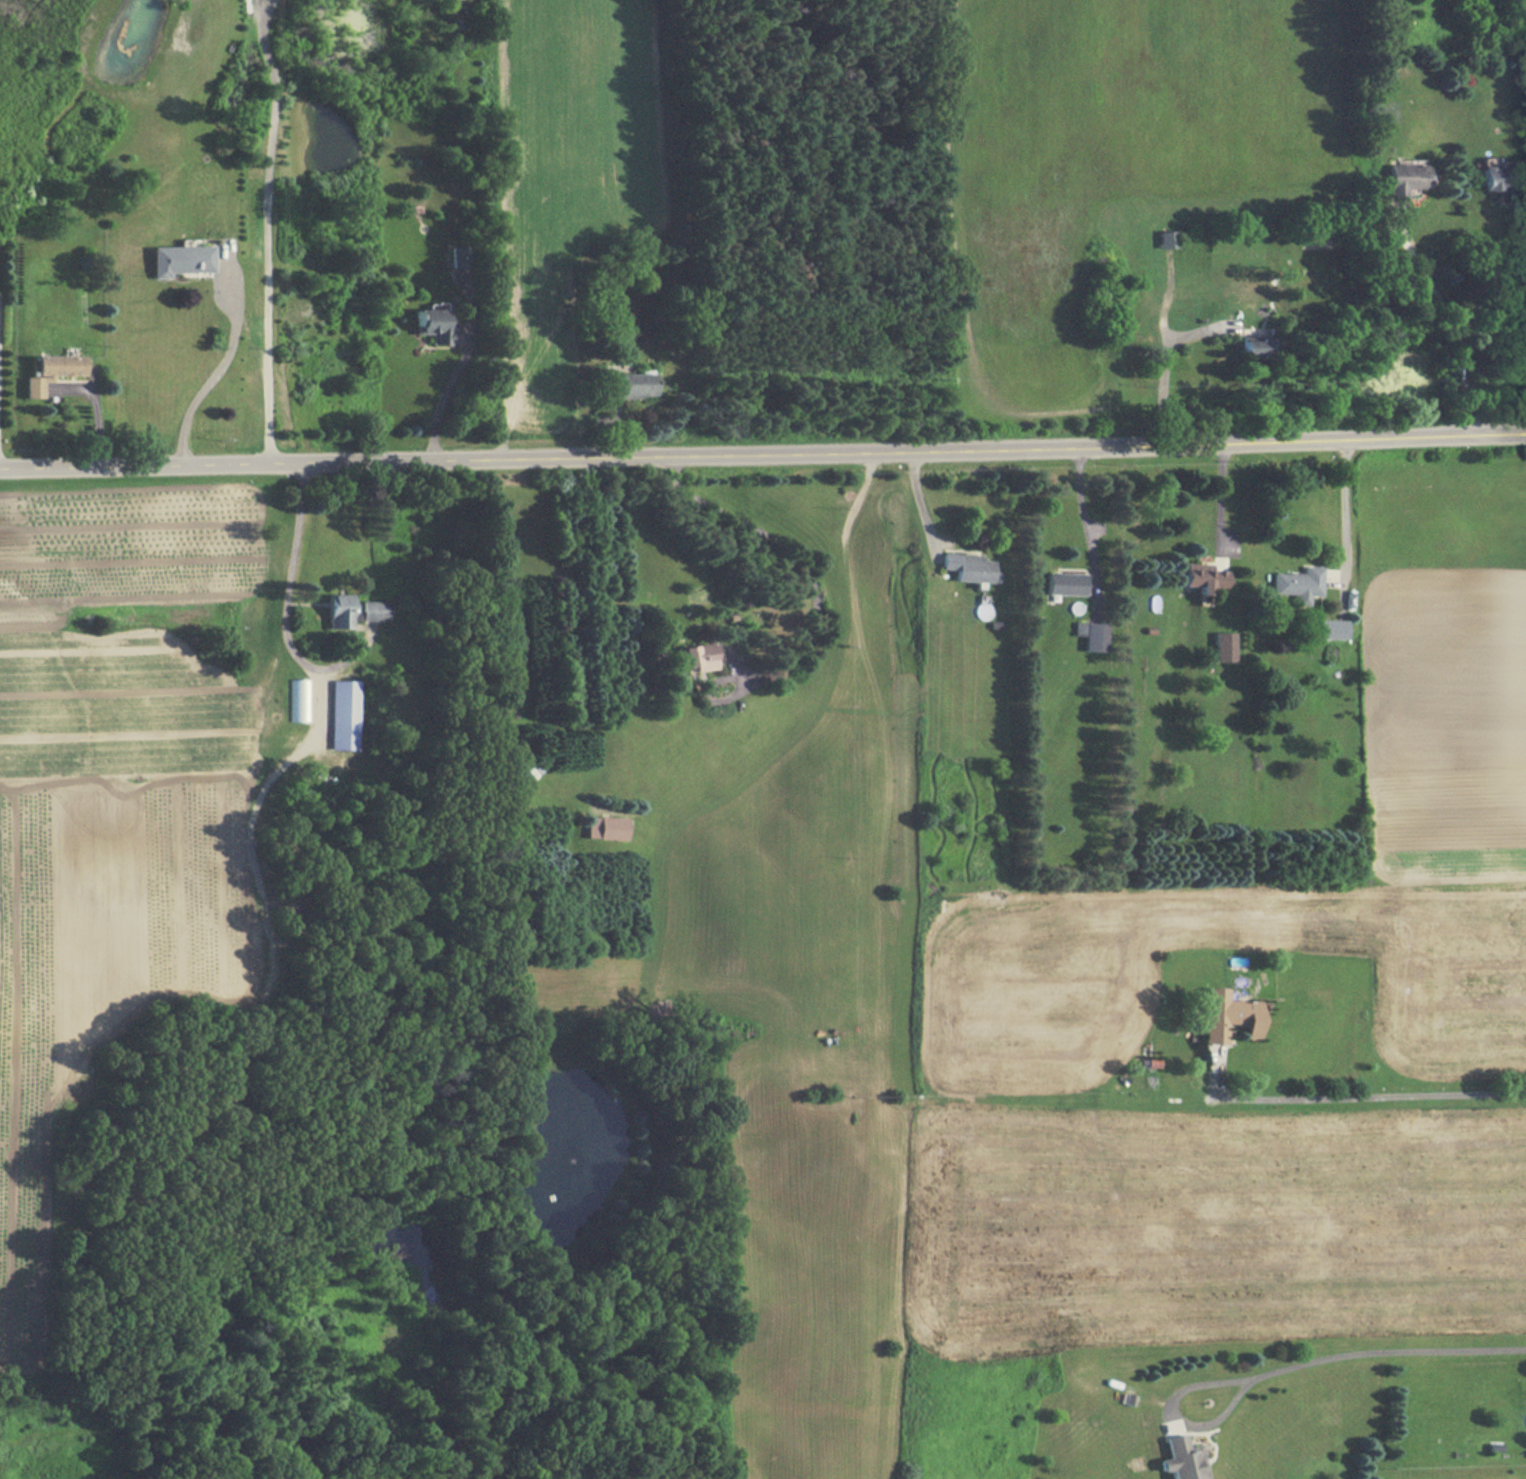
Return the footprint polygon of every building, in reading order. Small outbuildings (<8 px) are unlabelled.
[(1522,162),(1483,163),(1483,190),(1506,189),(1506,199),(1524,198),(1522,162)] [(1387,164),(1388,200),(1409,200),(1408,190),(1427,190),(1426,163),(1387,164)] [(1175,231),(1159,232),(1159,248),(1176,247),(1175,231)] [(153,246),(153,278),(170,278),(170,273),(213,272),(213,245),(153,246)] [(472,281),(472,247),(452,246),(452,280),(472,281)] [(449,345),(449,322),(445,322),(445,310),(415,309),(414,334),(431,334),(430,344),(449,345)] [(1241,340),(1242,357),(1270,356),(1269,339),(1241,340)] [(25,398),(43,398),(44,382),(53,382),(53,375),(86,376),(87,356),(39,355),(38,377),(26,376),(25,398)] [(656,373),(605,374),(606,398),(656,397),(656,373)] [(981,554),(940,553),(939,569),(954,570),(954,581),(991,582),(992,560),(981,560),(981,554)] [(1211,564),(1184,563),(1183,585),(1198,586),(1198,595),(1209,595),(1210,587),(1224,588),(1225,571),(1210,570),(1211,564)] [(1271,594),(1294,594),(1294,606),(1308,606),(1308,595),(1320,595),(1321,566),(1302,565),(1302,573),(1272,572),(1271,594)] [(1046,594),(1084,595),(1085,574),(1047,573),(1046,594)] [(352,595),(329,594),(328,628),(352,628),(352,595)] [(388,620),(388,601),(362,601),(361,620),(388,620)] [(1345,639),(1346,620),(1317,619),(1316,638),(1345,639)] [(1083,651),(1105,652),(1106,623),(1074,622),(1074,635),(1083,636),(1083,651)] [(1213,661),(1232,662),(1232,632),(1213,632),(1213,661)] [(714,668),(710,642),(680,647),(683,667),(693,666),(694,671),(714,668)] [(291,722),(309,721),(308,679),(290,680),(291,722)] [(360,681),(332,680),(331,749),(359,749),(360,681)] [(587,816),(587,838),(626,840),(626,818),(587,816)] [(1203,1043),(1226,1043),(1226,1024),(1245,1024),(1245,1039),(1259,1039),(1259,1000),(1227,1000),(1227,988),(1204,987),(1203,1043)] [(1199,1444),(1187,1446),(1184,1434),(1164,1438),(1168,1458),(1159,1459),(1162,1472),(1171,1470),(1173,1478),(1206,1478),(1199,1444)]
